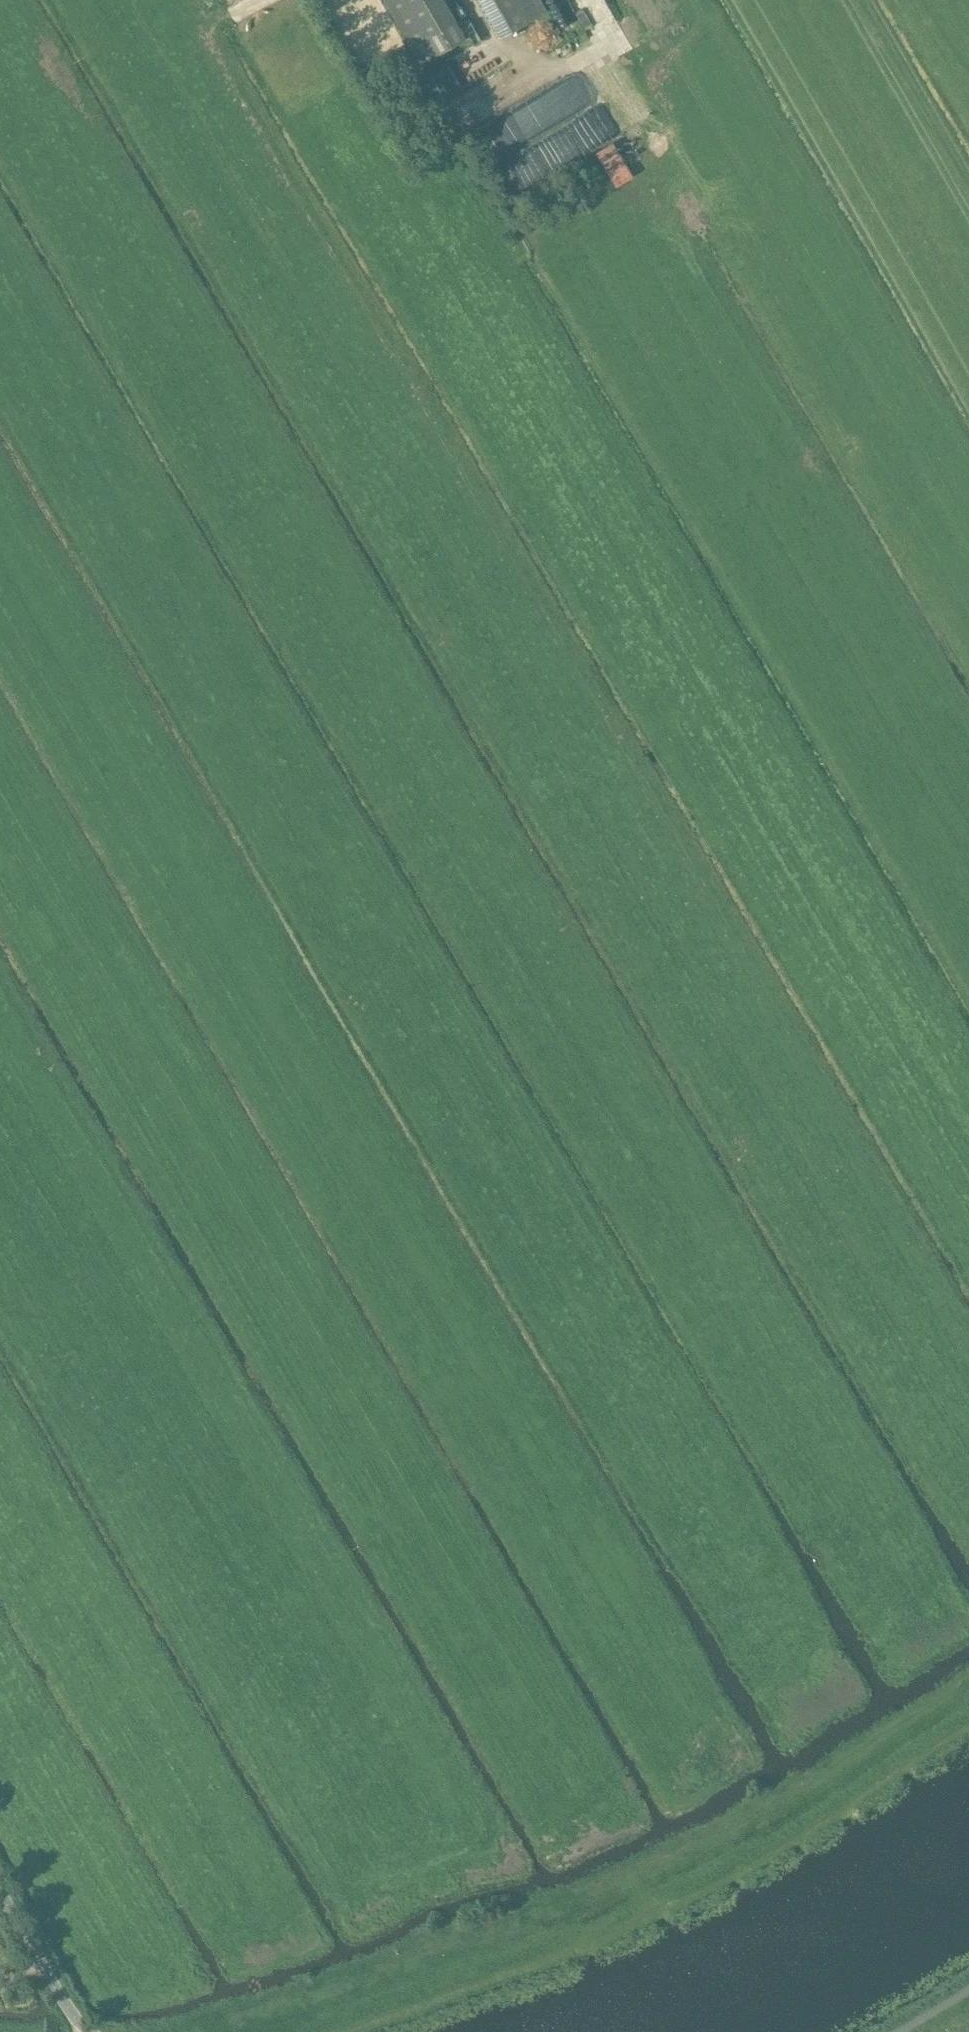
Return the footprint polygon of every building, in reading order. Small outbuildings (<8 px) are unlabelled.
[(443,0),(387,0),(423,63),(465,39),(443,0)] [(500,36),(548,8),(543,0),(479,0),(500,36)]
